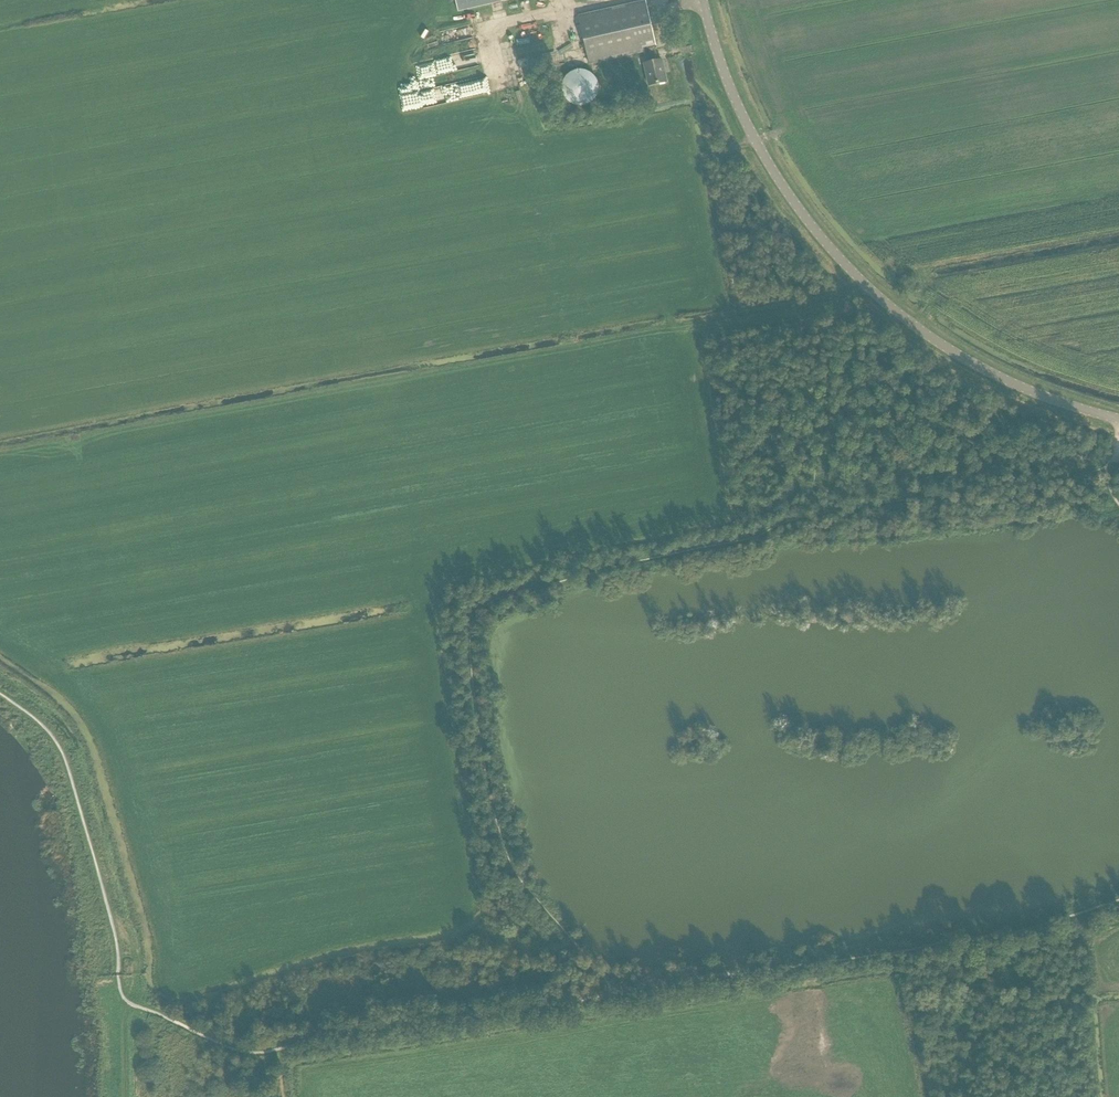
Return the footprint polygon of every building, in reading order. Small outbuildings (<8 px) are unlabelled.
[(458,12),(511,0),(455,0),(458,12)] [(657,61),(655,49),(656,48),(645,0),(578,16),(588,64),(643,51),(646,63),(643,64),(648,86),(666,82),(661,60),(657,61)] [(416,64),(420,80),(448,72),(445,62),(443,56),(416,64)] [(597,92),(598,87),(597,82),(595,77),(592,73),(587,71),(582,69),(577,69),(572,71),(568,73),(564,77),(562,82),(561,87),(562,92),(564,97),(568,101),(572,104),(577,105),(582,105),(587,104),(592,101),(595,97),(597,92)]
